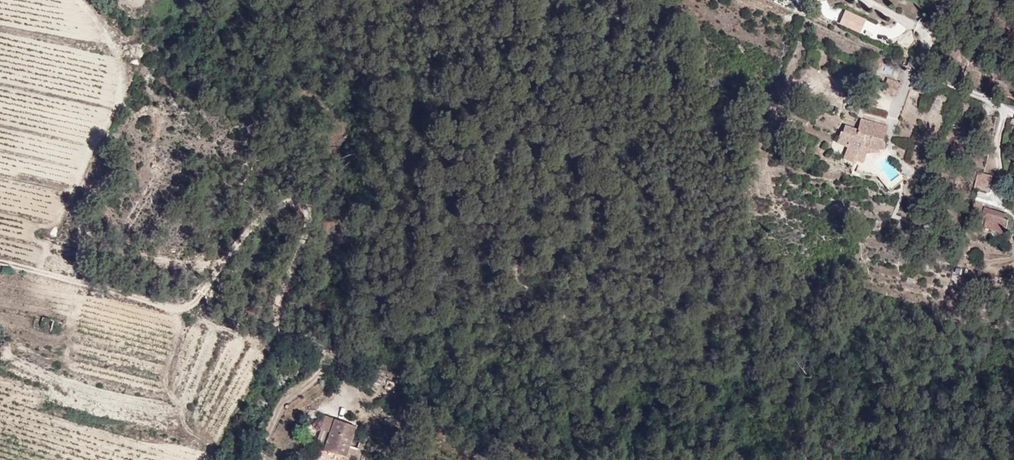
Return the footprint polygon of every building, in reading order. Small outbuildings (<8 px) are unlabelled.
[(126,43),(139,41),(138,35),(125,37),(126,43)] [(894,123),(856,116),(840,151),(884,170),(894,123)] [(985,208),(990,229),(1013,236),(1013,214),(985,208)] [(328,433),(323,449),(354,459),(358,448),(350,445),(356,426),(323,416),(319,430),(328,433)]
